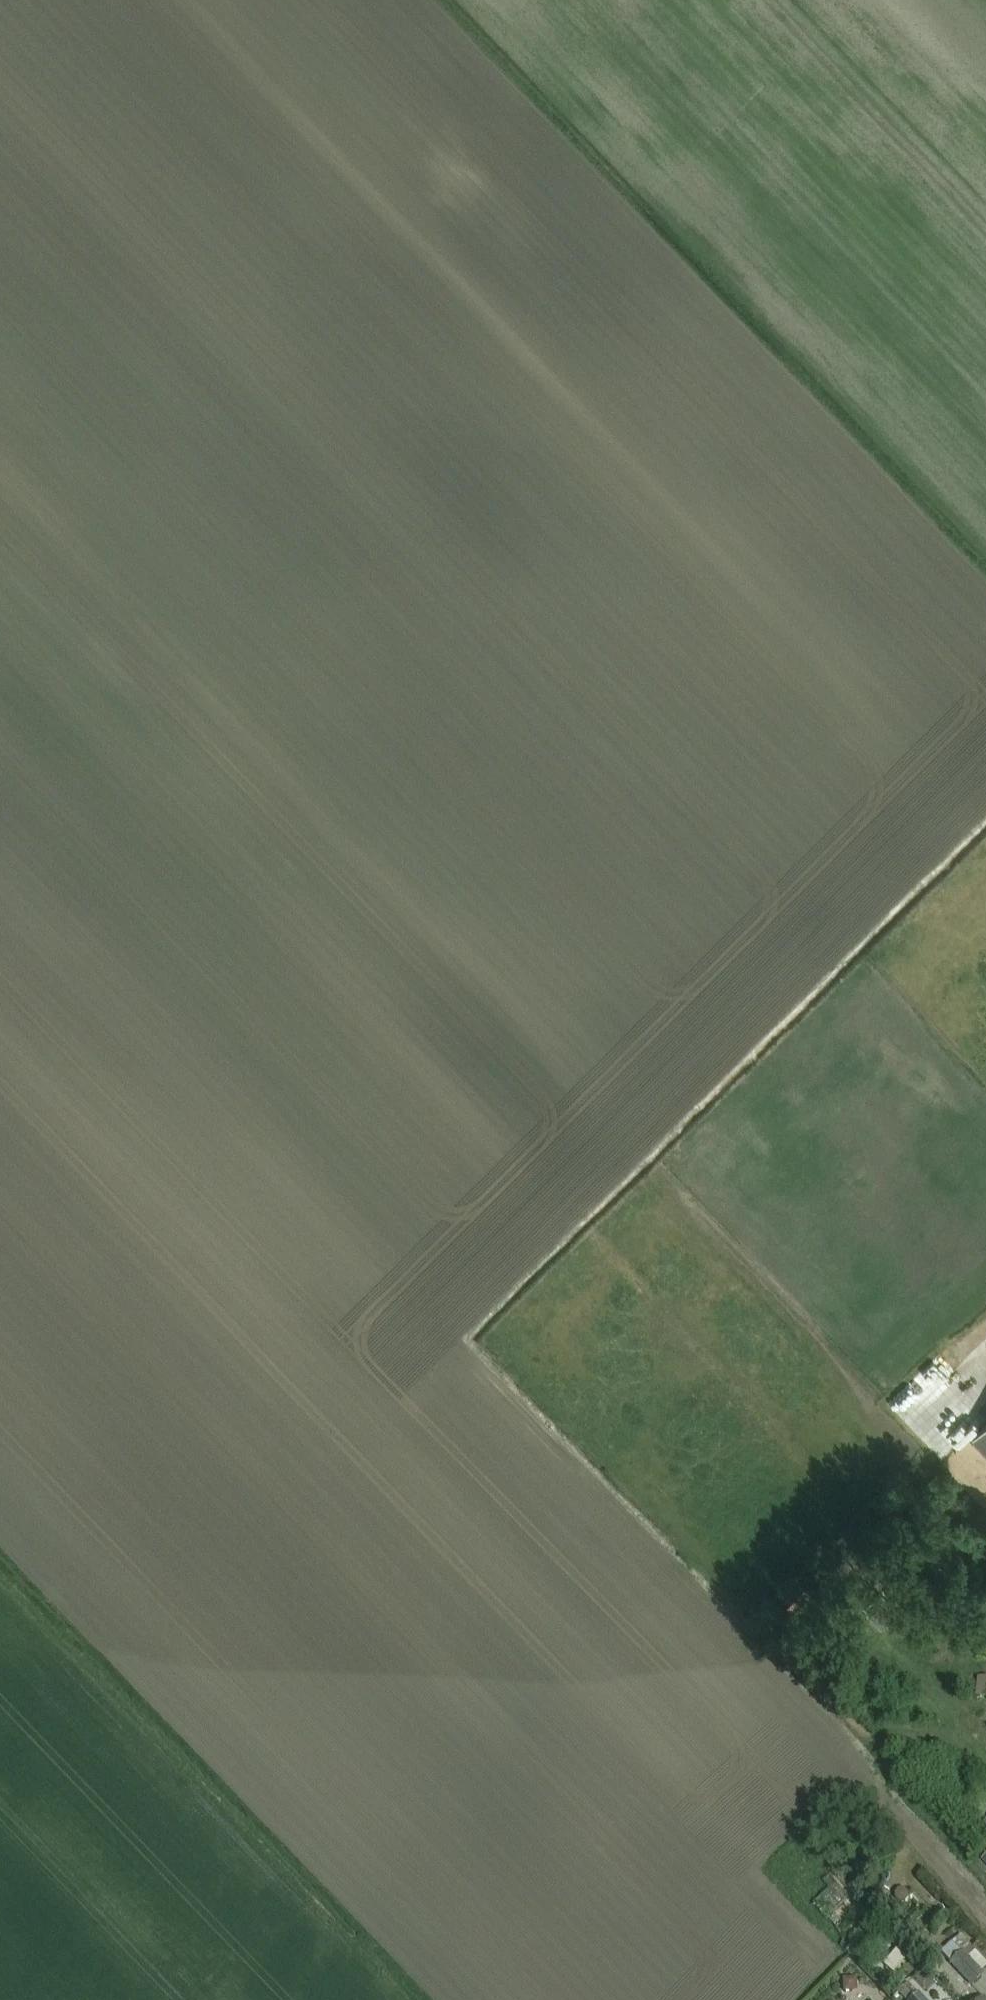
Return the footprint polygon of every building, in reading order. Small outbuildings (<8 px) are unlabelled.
[(972,1436),(985,1450),(985,1423),(972,1436)] [(977,1679),(975,1698),(985,1699),(985,1680),(977,1679)] [(942,1954),(974,1988),(985,1977),(982,1974),(985,1970),(985,1945),(983,1941),(975,1949),(962,1936),(942,1954)]
